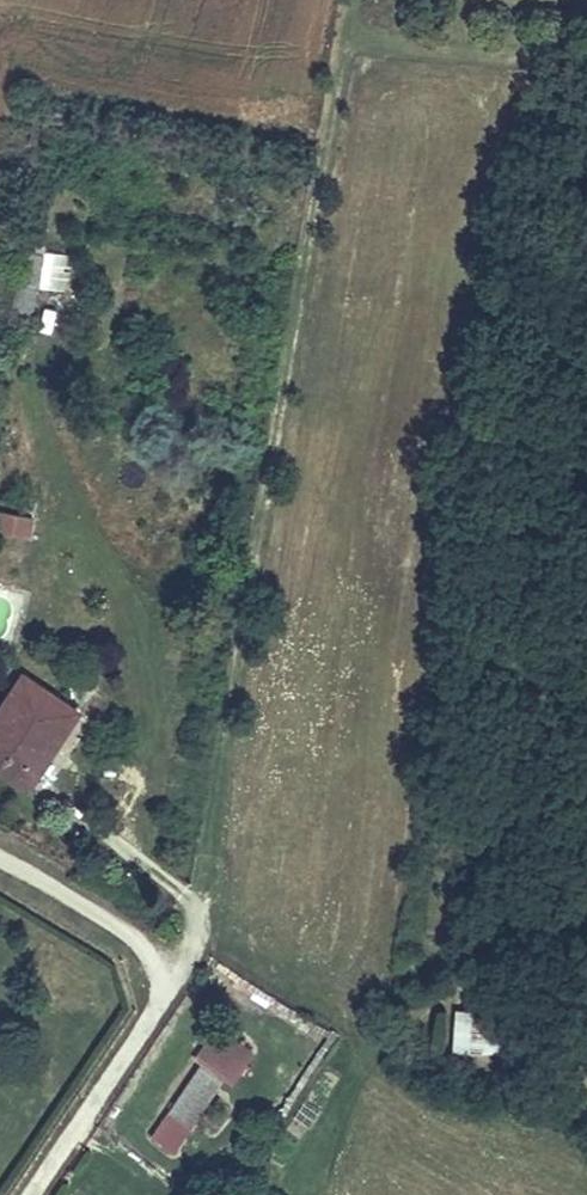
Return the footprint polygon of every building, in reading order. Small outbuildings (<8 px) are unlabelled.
[(20,246),(15,283),(35,286),(41,250),(20,246)] [(66,290),(68,254),(40,252),(38,289),(66,290)] [(35,286),(15,283),(10,313),(30,317),(35,286)] [(0,514),(0,533),(29,538),(33,519),(0,514)] [(25,682),(0,720),(0,769),(27,787),(74,714),(25,682)] [(451,1053),(502,1056),(504,1015),(453,1012),(451,1053)] [(218,1026),(196,1058),(204,1063),(225,1077),(231,1081),(252,1049),(218,1026)] [(225,1077),(204,1063),(153,1138),(175,1152),(225,1077)]
